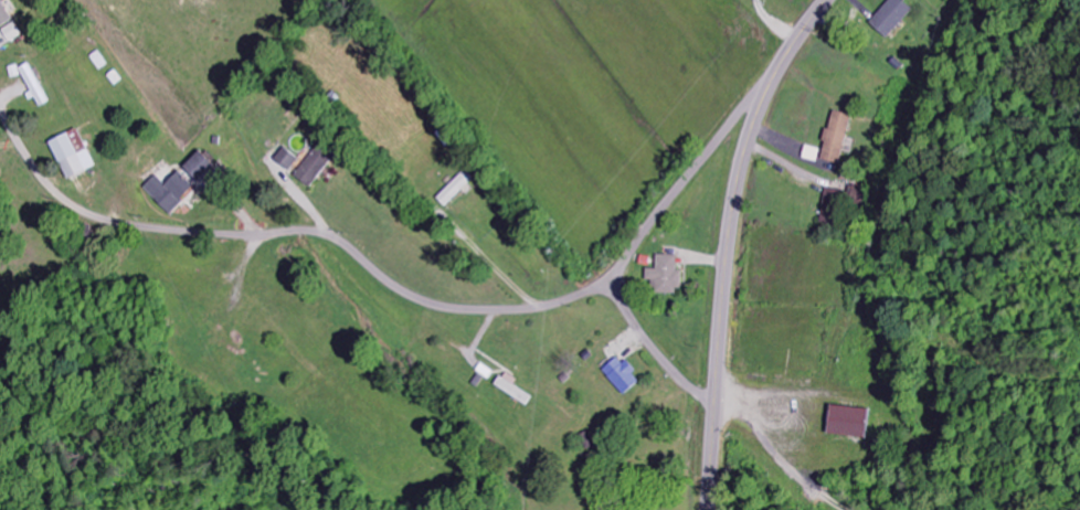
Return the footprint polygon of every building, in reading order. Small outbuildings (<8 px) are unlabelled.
[(6,29),(12,42),(23,37),(6,0),(0,0),(0,32),(6,29)] [(888,39),(912,9),(901,0),(890,0),(870,25),(888,39)] [(100,71),(109,65),(100,52),(91,57),(100,71)] [(23,69),(36,100),(40,98),(44,108),(53,104),(36,63),(23,69)] [(820,160),(840,165),(852,116),(832,111),(820,160)] [(71,180),(101,169),(86,130),(56,142),(71,180)] [(298,177),(316,189),(341,153),(323,141),(298,177)] [(278,160),(294,173),(304,160),(288,147),(278,160)] [(186,173),(203,189),(224,166),(207,150),(186,173)] [(442,199),(450,207),(478,178),(470,170),(442,199)] [(199,187),(183,172),(171,186),(159,175),(146,189),(174,215),(199,187)] [(652,294),(678,295),(679,271),(675,271),(675,255),(655,255),(655,269),(645,269),(645,281),(653,281),(652,294)] [(601,369),(621,395),(638,381),(619,355),(601,369)] [(494,387),(525,404),(530,395),(513,386),(516,379),(503,372),(494,387)] [(823,434),(861,439),(865,410),(828,405),(823,434)]
